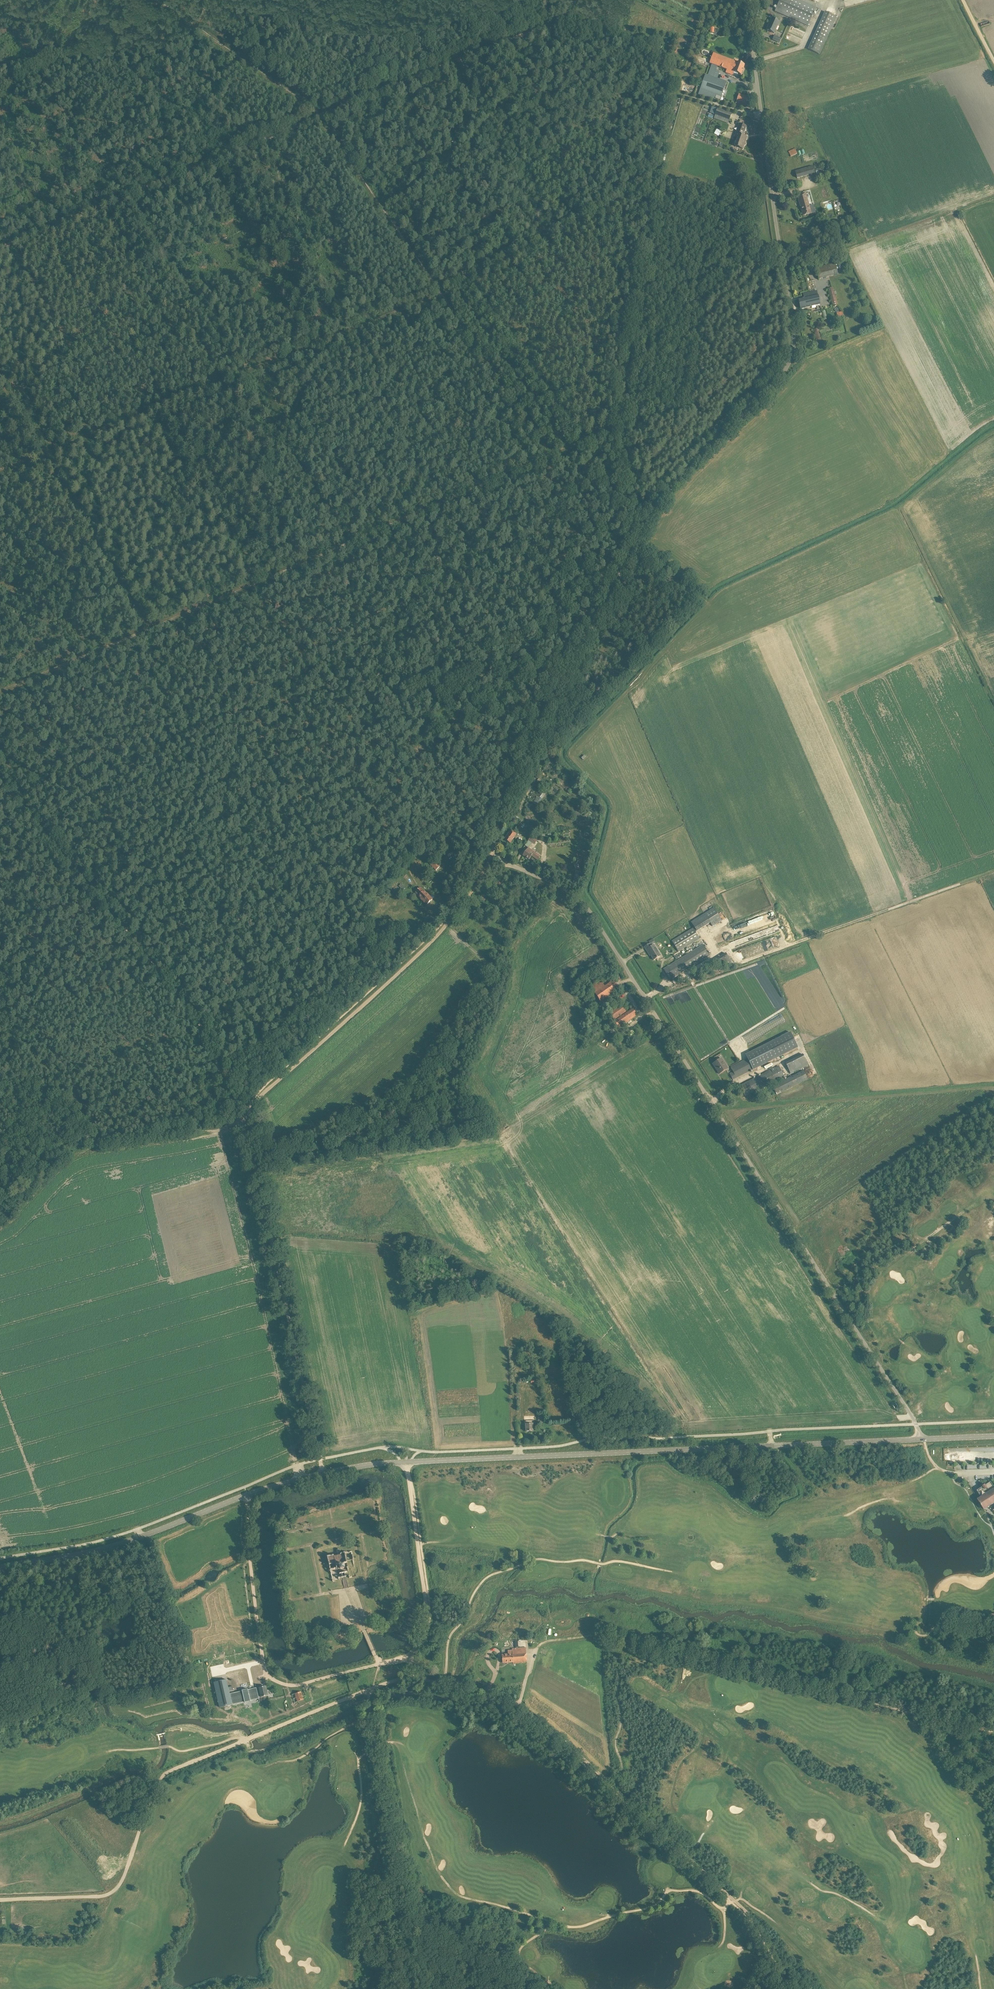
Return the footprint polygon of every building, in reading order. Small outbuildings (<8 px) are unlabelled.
[(808,26),(816,8),(799,0),(780,0),(775,11),(808,26)] [(825,12),(817,30),(808,50),(821,55),(838,17),(825,12)] [(767,30),(769,31),(774,33),(779,22),(772,18),(767,30)] [(732,75),(733,72),(741,75),(744,65),(727,59),(718,55),(713,54),(710,63),(712,64),(708,75),(705,74),(700,89),(701,89),(699,94),(714,100),(715,95),(721,97),(727,82),(714,77),(717,69),(718,69),(719,67),(727,70),(726,73),(732,75)] [(739,104),(742,105),(747,107),(750,98),(739,94),(736,103),(735,106),(738,107),(739,104)] [(715,116),(729,121),(732,114),(718,108),(715,116)] [(738,138),(735,146),(743,149),(747,137),(743,136),(744,133),(746,126),(739,124),(735,137),(738,138)] [(813,166),(794,170),(796,178),(815,173),(813,166)] [(812,213),(806,193),(797,195),(803,216),(812,213)] [(819,279),(830,277),(838,275),(835,264),(816,268),(819,279)] [(835,294),(834,292),(833,287),(832,287),(828,289),(833,307),(837,306),(838,306),(835,294)] [(800,309),(803,308),(820,304),(818,291),(803,294),(804,298),(798,300),(800,309)] [(529,792),(530,793),(531,791),(530,790),(528,789),(529,787),(529,788),(531,785),(528,784),(518,803),(517,805),(519,806),(520,804),(525,795),(527,791),(529,792)] [(542,799),(547,793),(542,790),(538,796),(534,802),(538,805),(542,799)] [(522,825),(523,825),(520,823),(516,829),(523,834),(524,832),(522,830),(525,827),(522,825)] [(510,843),(512,841),(516,834),(511,830),(504,839),(510,843)] [(533,834),(525,845),(531,849),(539,838),(533,834)] [(529,859),(531,856),(534,858),(537,854),(529,849),(528,850),(527,850),(523,855),(529,859)] [(440,867),(433,859),(434,859),(433,859),(432,858),(428,862),(436,871),(440,867)] [(420,888),(417,891),(415,893),(427,904),(432,899),(420,888)] [(699,939),(695,932),(710,922),(713,926),(722,921),(714,908),(691,922),(695,928),(672,942),(678,952),(699,939)] [(647,949),(654,960),(660,956),(653,945),(651,946),(650,945),(655,942),(653,939),(648,942),(649,944),(644,947),(646,950),(647,949)] [(664,969),(670,980),(709,956),(703,946),(664,969)] [(720,962),(728,958),(726,953),(717,958),(720,962)] [(606,998),(619,989),(613,980),(610,976),(592,988),(618,1028),(637,1015),(632,1008),(626,1012),(621,1005),(613,1010),(606,998)] [(730,1074),(733,1080),(798,1048),(790,1031),(745,1054),(747,1059),(731,1067),(733,1072),(730,1074)] [(790,1073),(800,1067),(808,1064),(803,1054),(785,1063),(790,1073)] [(727,1069),(721,1058),(714,1063),(717,1067),(718,1069),(717,1070),(719,1074),(727,1069)] [(745,1095),(783,1076),(778,1066),(740,1085),(745,1095)] [(776,1094),(803,1081),(808,1078),(804,1070),(772,1086),(776,1094)] [(523,1361),(533,1358),(531,1349),(521,1352),(523,1361)] [(533,1431),(533,1429),(533,1424),(535,1424),(534,1416),(525,1416),(526,1424),(524,1424),(524,1428),(526,1428),(526,1431),(533,1431)] [(981,1497),(977,1499),(985,1510),(993,1504),(993,1486),(991,1482),(977,1491),(981,1497)] [(357,1576),(351,1551),(341,1553),(341,1550),(339,1549),(337,1549),(336,1551),(337,1554),(327,1556),(332,1582),(340,1580),(339,1579),(342,1578),(346,1577),(349,1577),(349,1578),(357,1576)] [(508,1651),(508,1654),(502,1655),(503,1663),(513,1662),(513,1663),(527,1662),(525,1648),(518,1648),(517,1640),(514,1641),(515,1648),(511,1649),(511,1650),(508,1651)] [(213,1682),(218,1707),(231,1704),(226,1679),(213,1682)] [(260,1689),(257,1689),(258,1697),(261,1696),(261,1697),(268,1696),(266,1686),(259,1688),(260,1689)] [(233,1703),(258,1698),(256,1688),(236,1692),(237,1697),(232,1698),(233,1703)] [(295,1694),(296,1698),(297,1702),(303,1700),(301,1692),(295,1694)]
